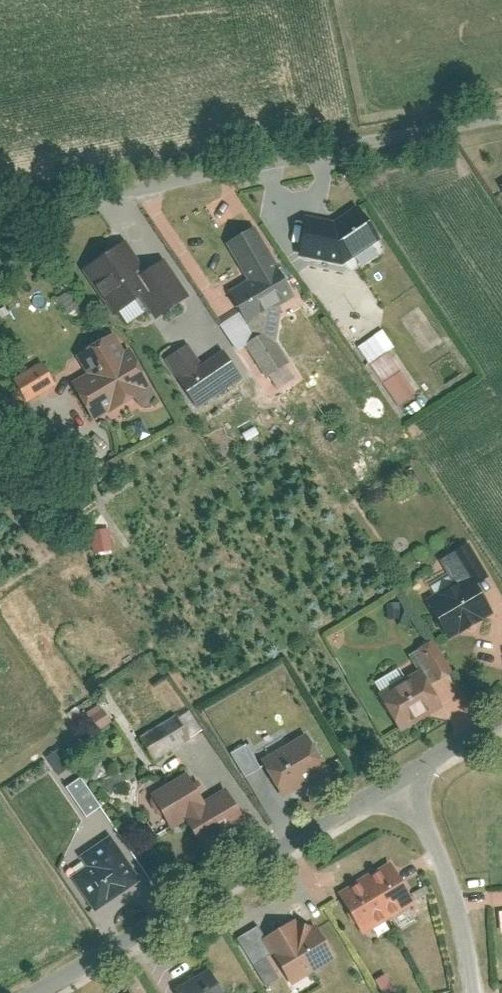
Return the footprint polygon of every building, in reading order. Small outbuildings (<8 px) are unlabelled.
[(338,221),(310,218),(302,254),(348,262),(383,238),(361,207),(338,221)] [(259,225),(231,242),(252,277),(233,288),(253,323),(300,295),(259,225)] [(131,240),(87,269),(116,314),(161,285),(131,240)] [(357,345),(368,362),(393,346),(382,329),(357,345)] [(120,333),(82,355),(93,374),(77,384),(98,418),(157,383),(134,345),(129,348),(120,333)] [(192,342),(168,356),(201,406),(245,375),(226,348),(205,361),(192,342)] [(388,351),(369,363),(396,406),(416,393),(388,351)] [(23,403),(55,383),(41,360),(9,380),(23,403)] [(93,553),(112,549),(108,527),(89,530),(93,553)] [(445,557),(461,585),(477,576),(481,582),(493,576),(474,542),(445,557)] [(461,585),(433,599),(455,637),(499,612),(481,582),(477,576),(461,585)] [(413,654),(422,669),(426,667),(435,683),(457,670),(440,639),(413,654)] [(422,669),(382,691),(405,728),(447,703),(435,683),(426,667),(422,669)] [(104,702),(85,714),(97,733),(116,721),(104,702)] [(180,714),(144,735),(159,760),(194,737),(180,714)] [(259,748),(287,795),(339,768),(310,718),(259,748)] [(233,750),(247,742),(240,730),(227,738),(233,750)] [(247,742),(233,750),(249,774),(264,765),(249,741),(247,742)] [(52,758),(63,773),(76,765),(64,749),(52,758)] [(207,798),(191,770),(154,792),(177,829),(190,820),(206,847),(251,818),(229,785),(207,798)] [(85,776),(71,786),(90,815),(105,805),(85,776)] [(91,865),(76,874),(100,910),(147,879),(116,833),(83,853),(91,865)] [(396,860),(343,891),(367,932),(420,901),(396,860)] [(279,934),(280,934),(284,951),(290,977),(337,966),(325,917),(310,921),(278,929),(279,934)] [(280,934),(279,934),(262,924),(241,937),(257,964),(267,958),(284,951),(280,934)] [(280,979),(267,958),(257,964),(255,965),(268,987),(280,979)] [(174,988),(177,992),(226,992),(211,966),(174,988)]
